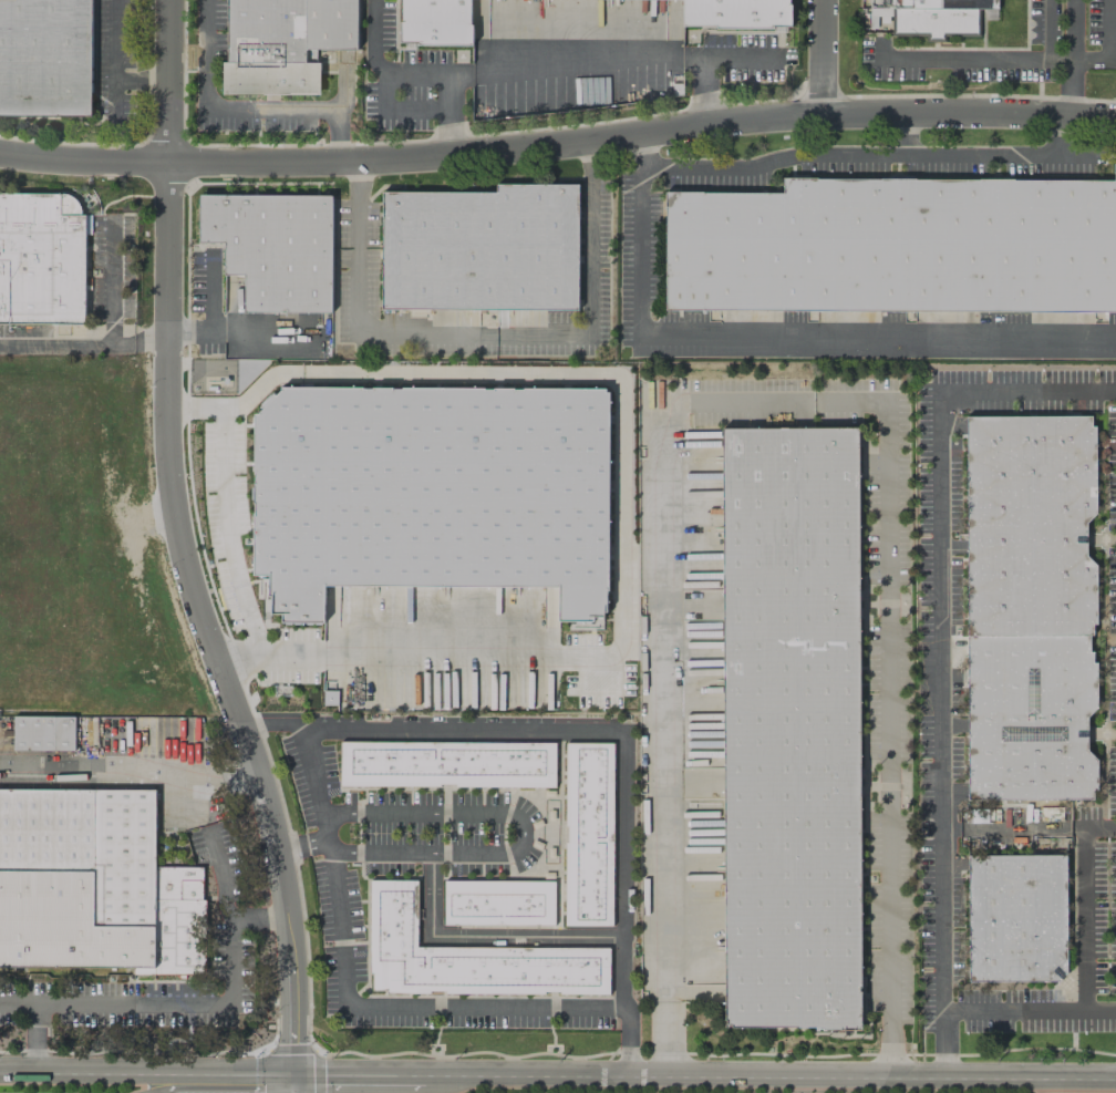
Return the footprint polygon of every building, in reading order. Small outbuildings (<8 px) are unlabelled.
[(91,117),(92,0),(0,0),(0,117),(91,117)] [(226,62),(226,0),(358,0),(358,51),(306,51),(306,62),(318,62),(318,94),(223,94),(223,62),(226,62)] [(402,43),(402,0),(471,0),(471,45),(402,43)] [(682,27),(682,0),(791,0),(792,28),(682,27)] [(864,35),(864,0),(999,0),(999,10),(983,10),(983,35),(864,35)] [(666,310),(1115,313),(1115,164),(1113,164),(1113,181),(784,178),(784,195),(666,194),(666,310)] [(383,193),(382,310),(577,310),(578,185),(497,184),(497,193),(383,193)] [(84,324),(0,324),(0,195),(63,194),(71,196),(78,202),(81,209),(82,216),(85,216),(84,324)] [(199,195),(199,243),(225,244),(225,277),(246,277),(245,312),(332,313),(332,196),(199,195)] [(255,413),(280,388),(607,389),(606,620),(559,620),(559,585),(323,584),(323,623),(269,623),(270,574),(254,574),(255,413)] [(965,416),(1089,416),(1089,426),(1094,426),(1095,513),(1085,524),(1085,555),(1095,566),(1095,625),(1093,625),(1093,636),(1089,636),(1089,650),(1093,650),(1093,662),(1095,662),(1096,708),(1086,718),(1087,751),(1096,760),(1096,788),(1092,788),(1092,800),(968,800),(965,416)] [(721,430),(724,1030),(860,1029),(857,429),(721,430)] [(12,750),(74,751),(75,717),(12,716),(12,750)] [(340,742),(554,744),(554,787),(454,787),(454,784),(438,784),(438,786),(340,786),(340,742)] [(565,743),(612,743),(611,926),(564,926),(565,743)] [(134,967),(0,967),(0,789),(155,790),(155,867),(202,867),(202,899),(205,899),(205,975),(134,973),(134,967)] [(967,856),(1064,855),(1065,973),(1063,973),(1058,979),(1058,980),(968,981),(967,856)] [(369,880),(416,880),(416,947),(609,948),(609,994),(558,994),(558,992),(544,991),(544,993),(444,993),(444,991),(428,991),(428,993),(385,993),(385,990),(371,990),(371,973),(369,973),(369,880)] [(444,880),(554,881),(554,925),(443,925),(444,880)]
